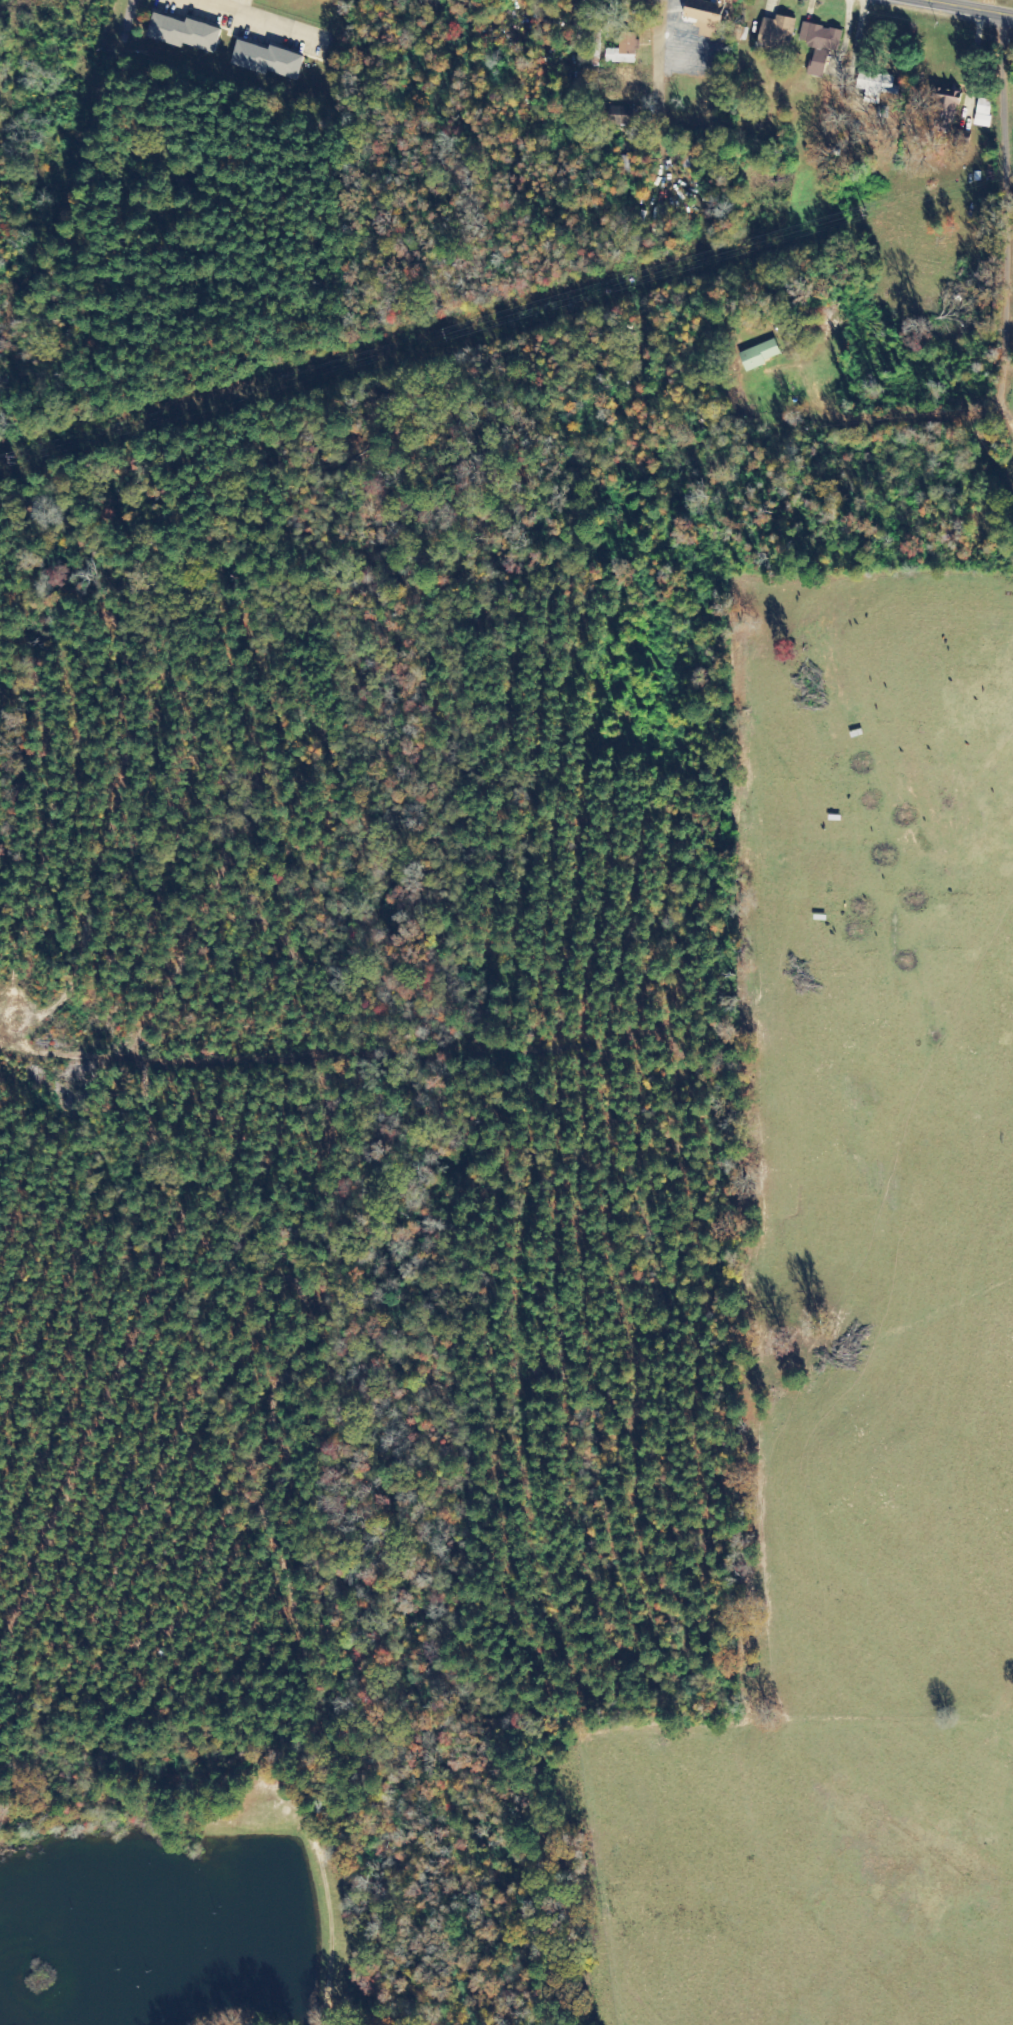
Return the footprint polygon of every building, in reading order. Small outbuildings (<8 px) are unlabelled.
[(697,35),(716,40),(719,32),(723,33),(727,18),(687,7),(684,17),(701,22),(697,35)] [(147,36),(213,56),(221,30),(187,19),(185,23),(154,13),(147,36)] [(764,18),(756,51),(787,58),(796,20),(777,15),(776,21),(764,18)] [(808,75),(824,79),(829,50),(838,52),(843,31),(803,23),(800,41),(808,42),(807,48),(814,49),(808,75)] [(605,49),(605,63),(635,64),(635,49),(638,49),(638,34),(620,33),(619,50),(605,49)] [(303,55),(268,48),(235,41),(229,69),(298,83),(303,55)] [(902,87),(893,86),(895,77),(859,72),(857,90),(866,91),(864,101),(879,103),(881,94),(901,97),(902,87)] [(960,93),(936,89),(930,129),(954,133),(960,93)] [(989,128),(993,101),(979,99),(975,126),(989,128)] [(609,125),(633,126),(634,109),(610,107),(609,125)] [(781,357),(775,339),(738,354),(745,371),(781,357)]
